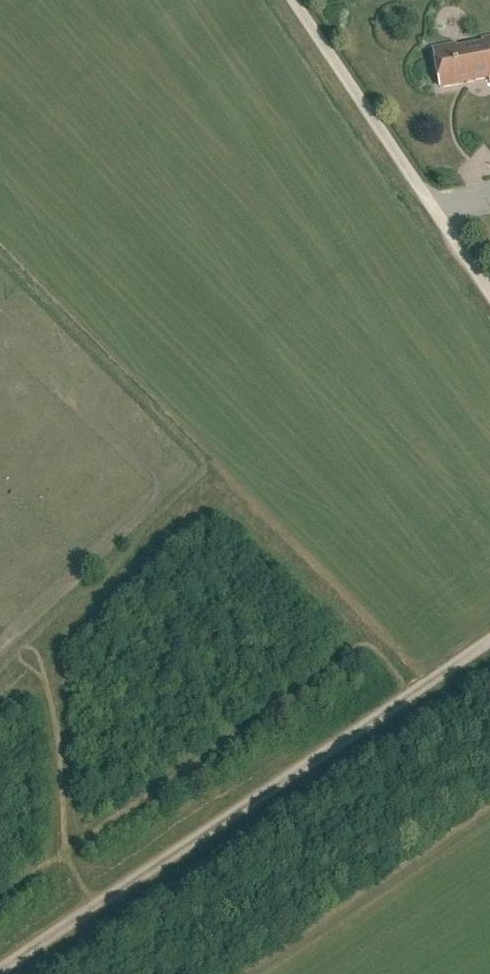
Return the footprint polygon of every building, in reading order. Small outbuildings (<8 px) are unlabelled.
[(489,79),(489,39),(483,41),(484,45),(457,51),(456,46),(434,50),(441,89),(489,79)]
